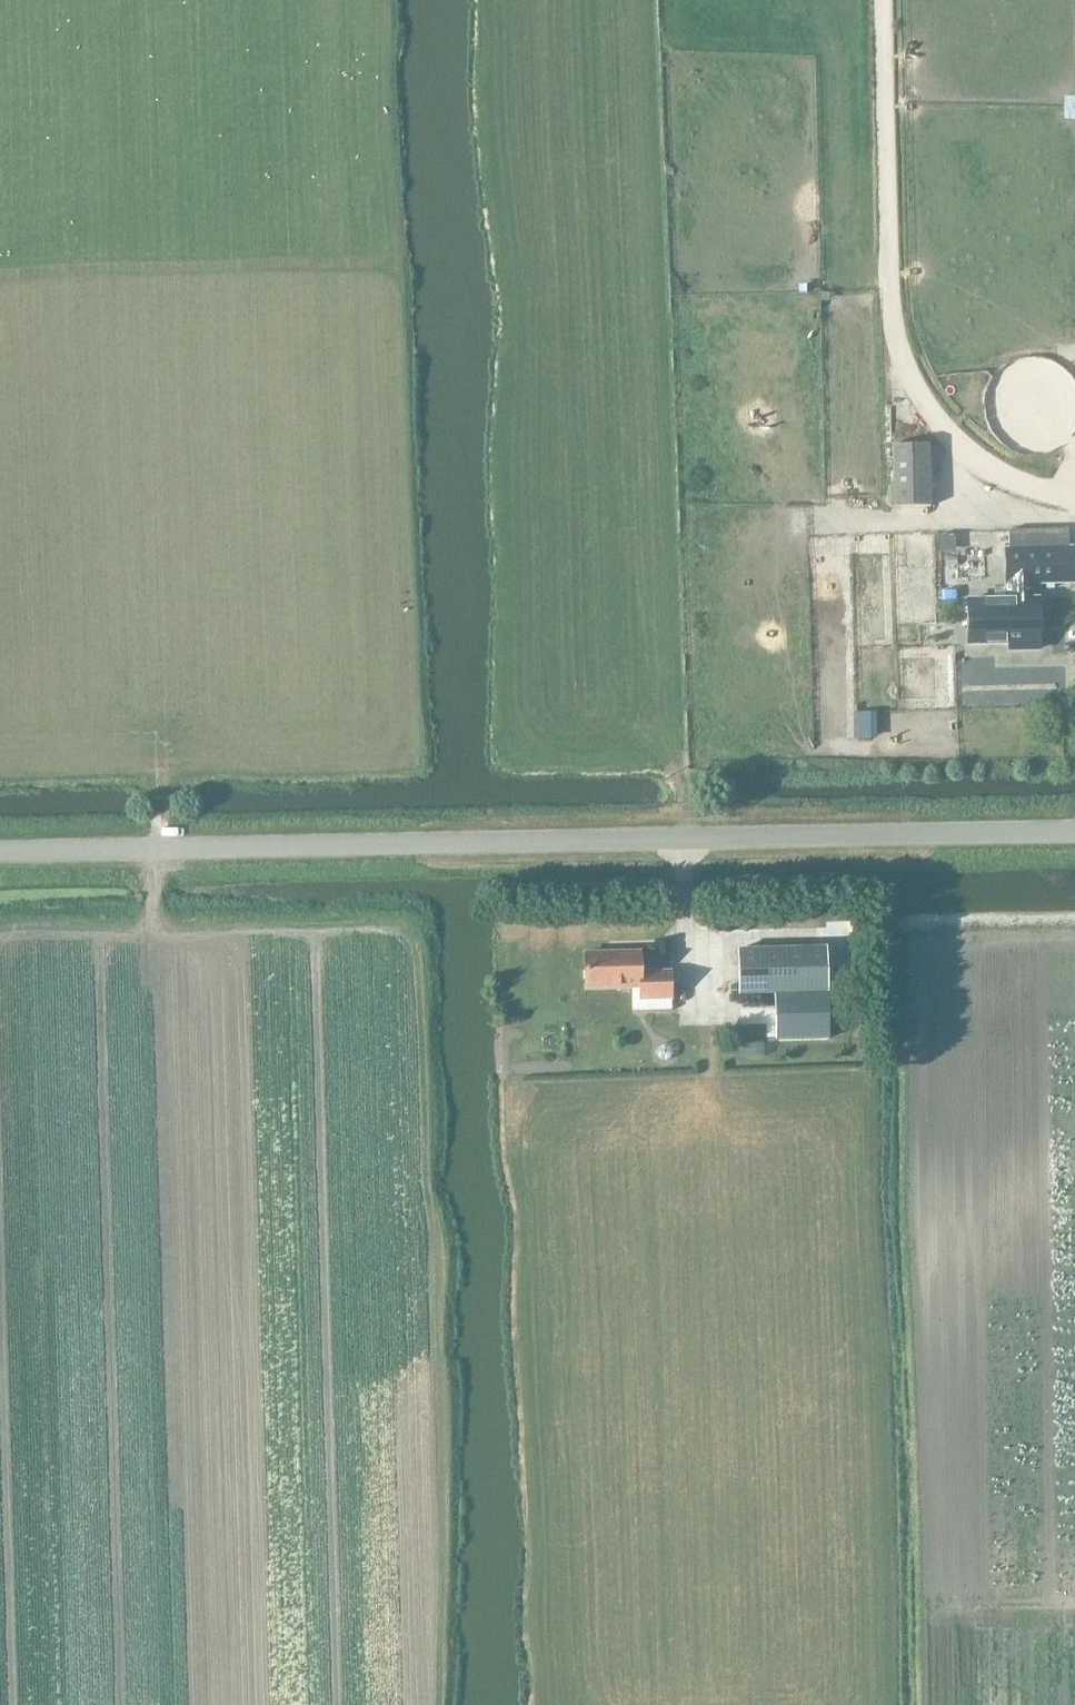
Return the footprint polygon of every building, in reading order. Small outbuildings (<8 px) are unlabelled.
[(893,445),(894,507),(929,506),(928,444),(893,445)] [(1007,583),(1007,600),(966,601),(968,643),(1021,642),(1021,649),(1039,648),(1038,600),(1037,600),(1037,582),(1072,581),(1072,549),(1069,549),(1069,527),(1006,530),(1007,550),(1005,550),(1006,583),(1007,583)] [(737,950),(738,995),(827,993),(826,948),(737,950)] [(641,952),(584,953),(585,990),(640,989),(639,1001),(671,1000),(671,971),(641,972),(641,952)]
